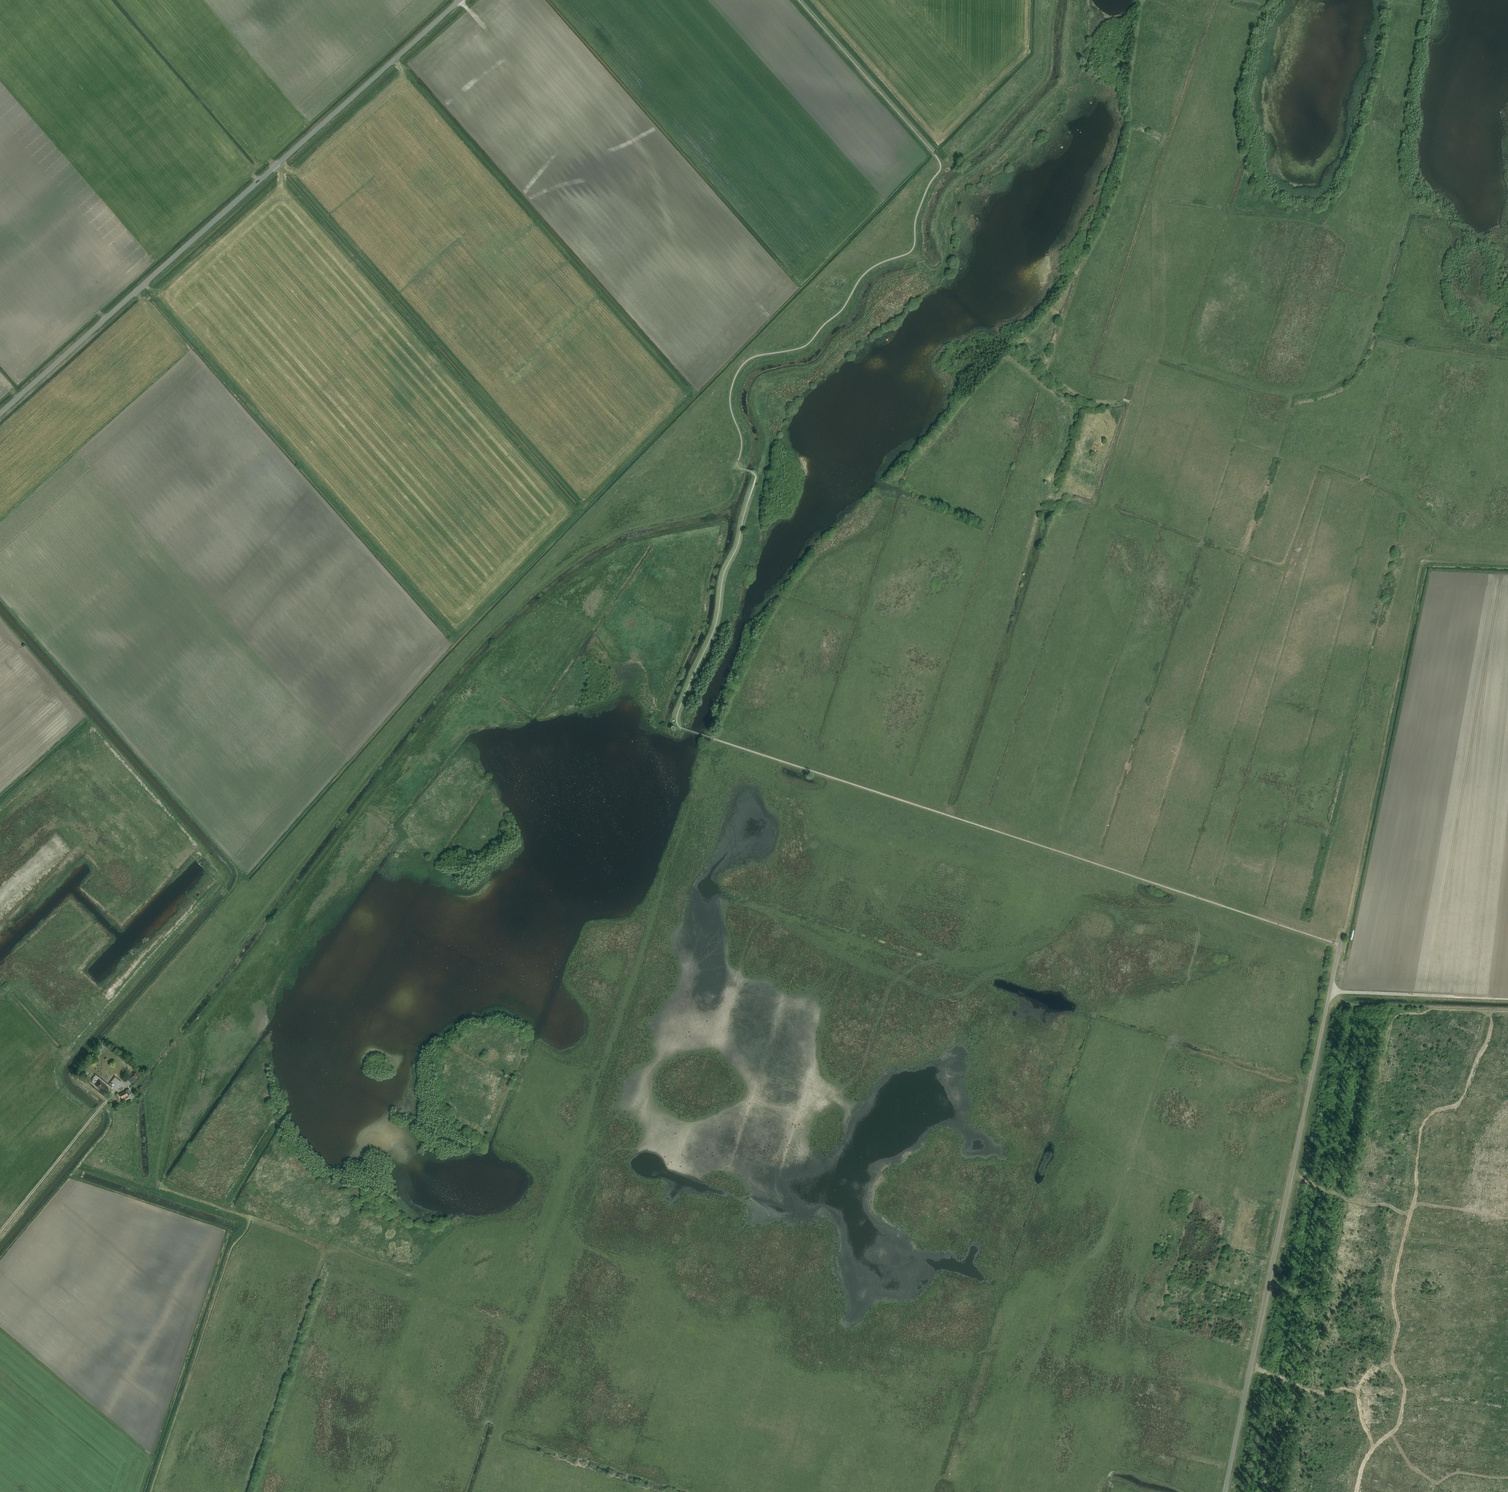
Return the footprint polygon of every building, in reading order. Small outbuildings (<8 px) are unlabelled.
[(95,1086),(104,1092),(108,1087),(99,1081),(95,1086)] [(129,1089),(119,1094),(121,1099),(122,1098),(123,1100),(128,1097),(128,1096),(131,1094),(129,1089)]
